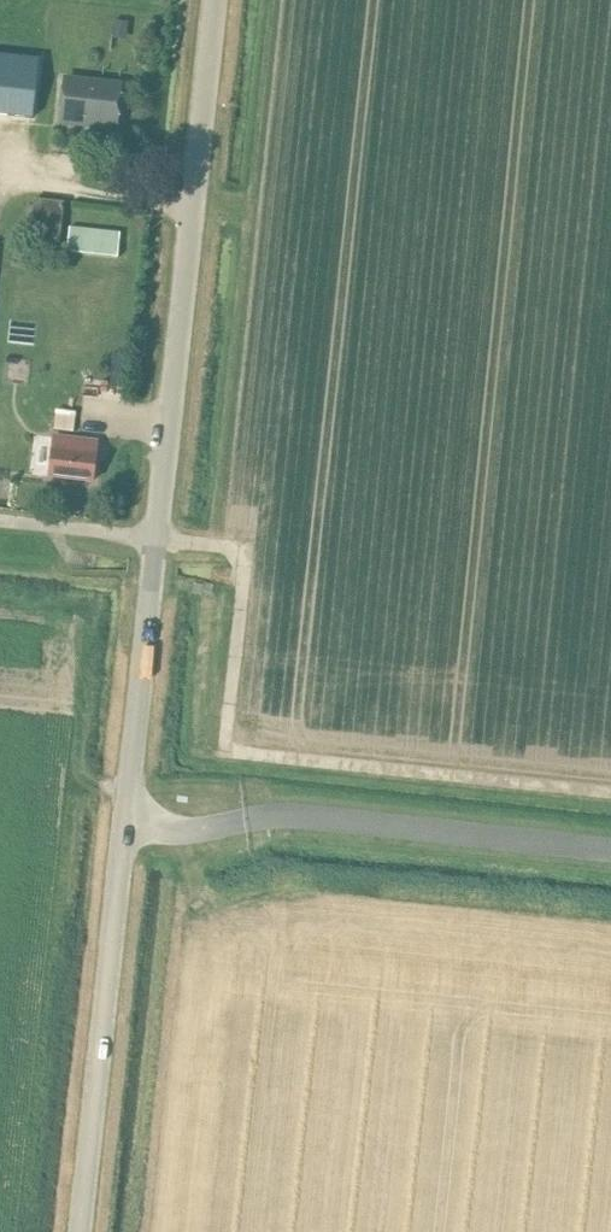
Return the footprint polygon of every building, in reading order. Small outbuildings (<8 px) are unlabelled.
[(0,64),(0,114),(33,117),(38,68),(0,64)] [(64,80),(59,122),(115,128),(120,86),(64,80)] [(58,249),(63,202),(34,199),(29,246),(58,249)] [(69,227),(67,251),(118,257),(121,233),(69,227)] [(55,414),(54,429),(74,431),(75,415),(55,414)] [(97,440),(53,436),(49,476),(93,480),(97,440)]
